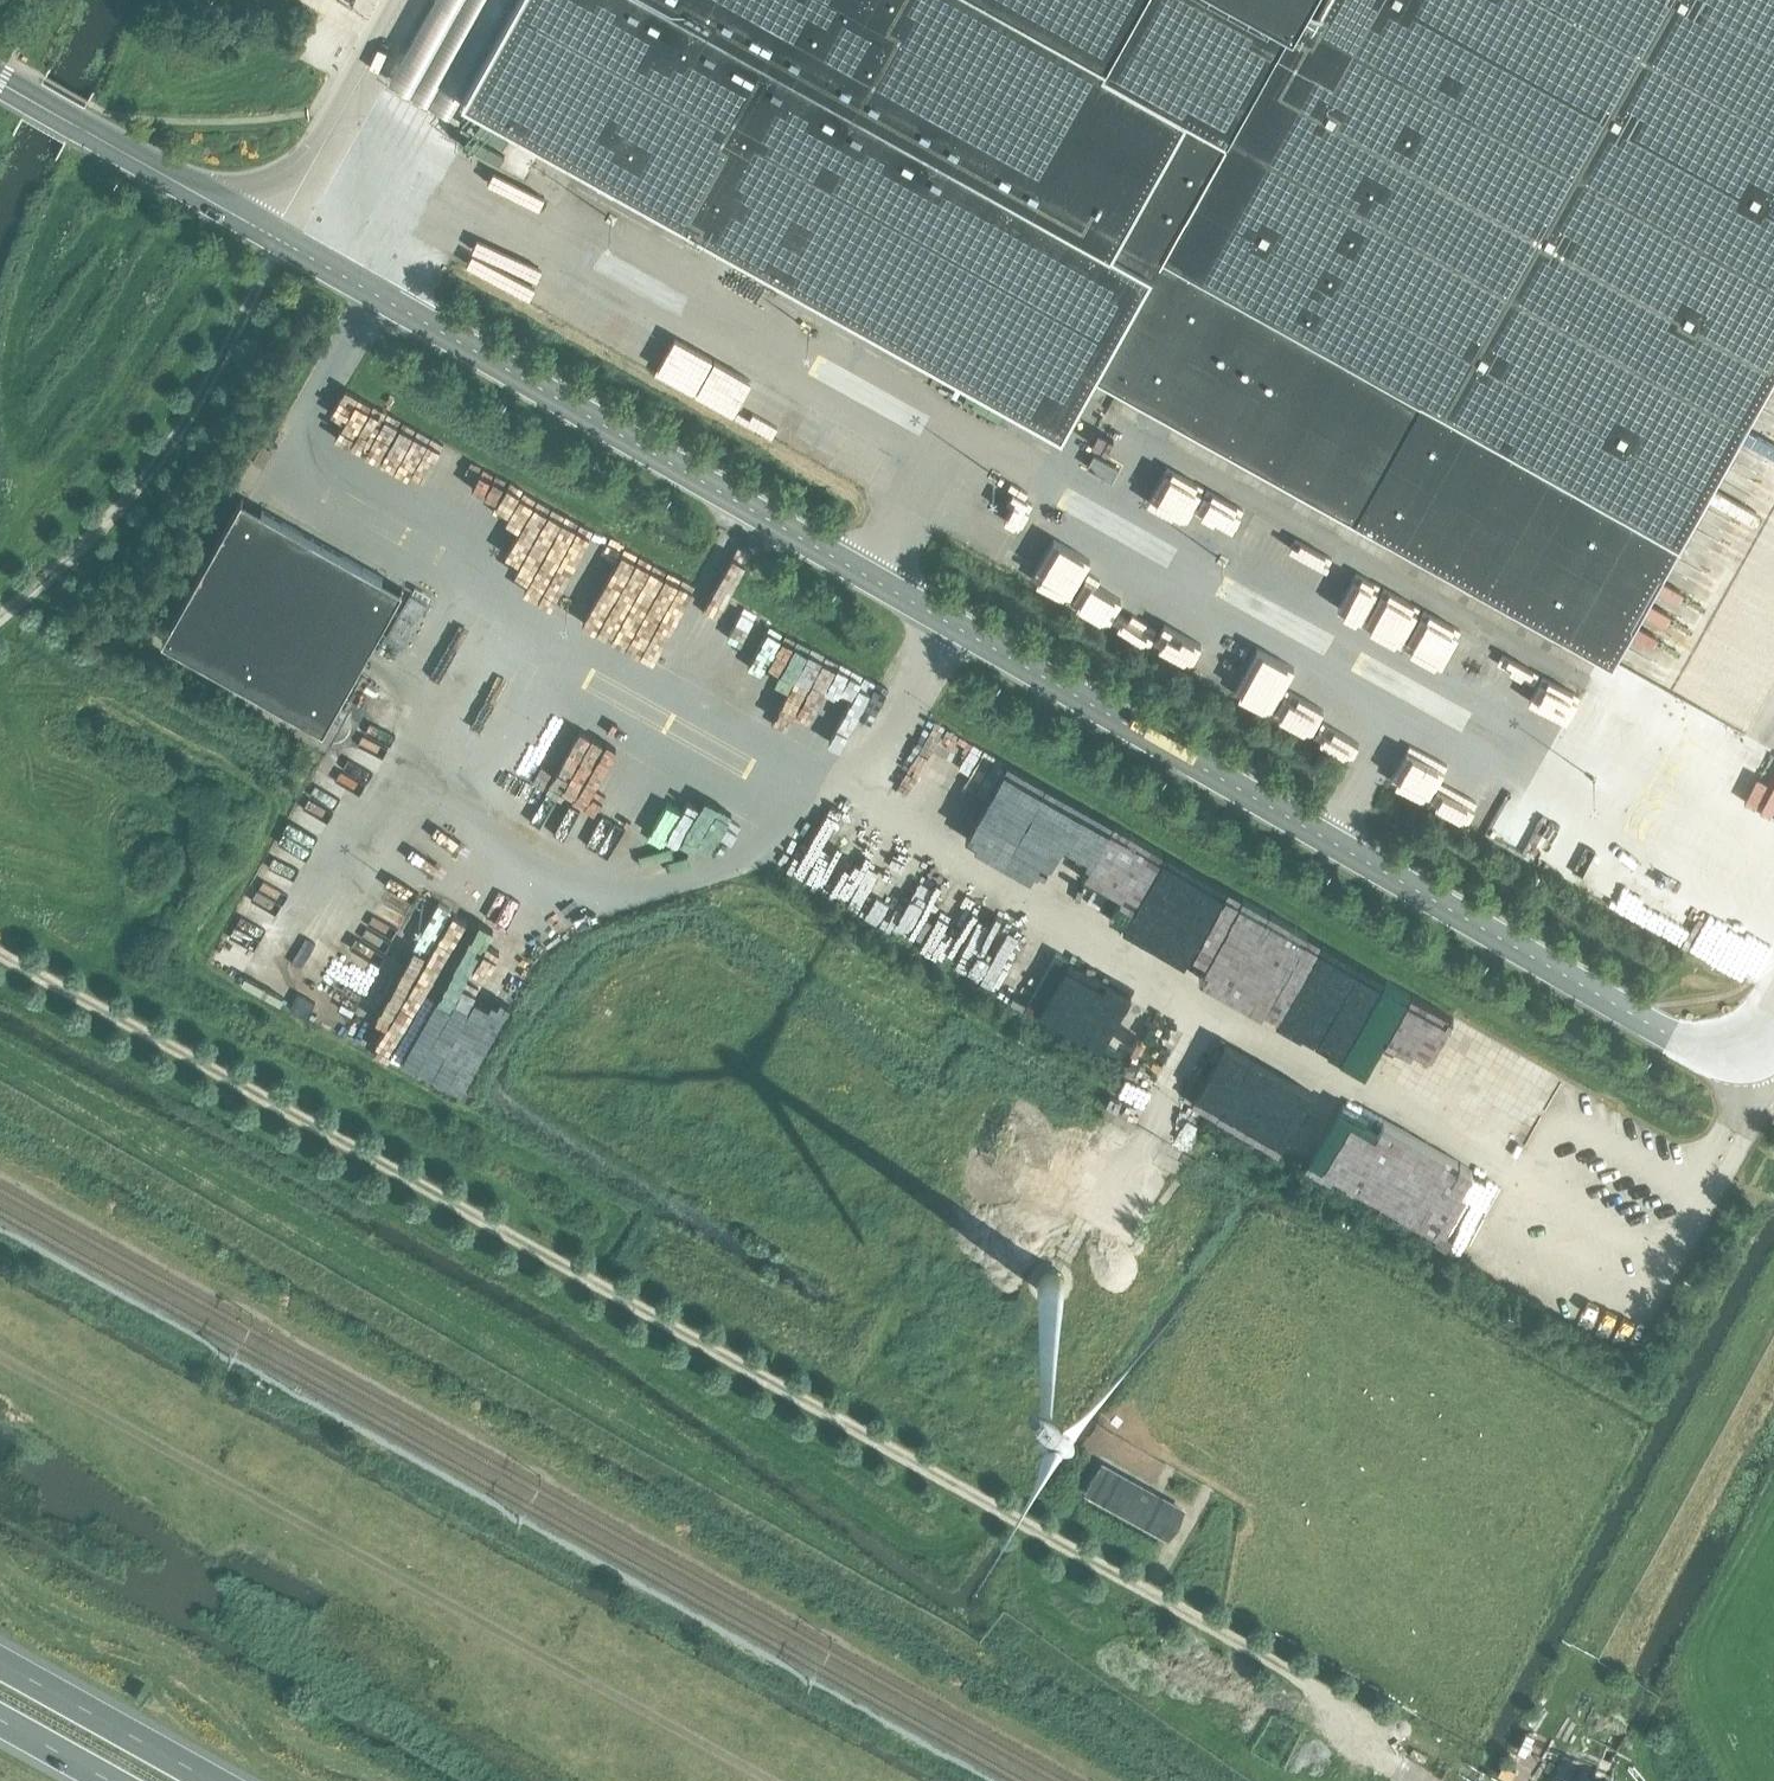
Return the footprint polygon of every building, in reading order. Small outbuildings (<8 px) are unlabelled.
[(468,97),(1064,429),(1082,396),(1095,373),(1355,517),(1612,661),(1680,542),(1709,490),(1773,373),(1773,0),(1326,0),(1317,16),(1300,6),(1303,0),(522,0),(468,97)] [(243,497),(164,637),(325,729),(405,589),(243,497)] [(1167,1534),(1181,1509),(1101,1464),(1091,1481),(1087,1489),(1091,1492),(1167,1534)]
